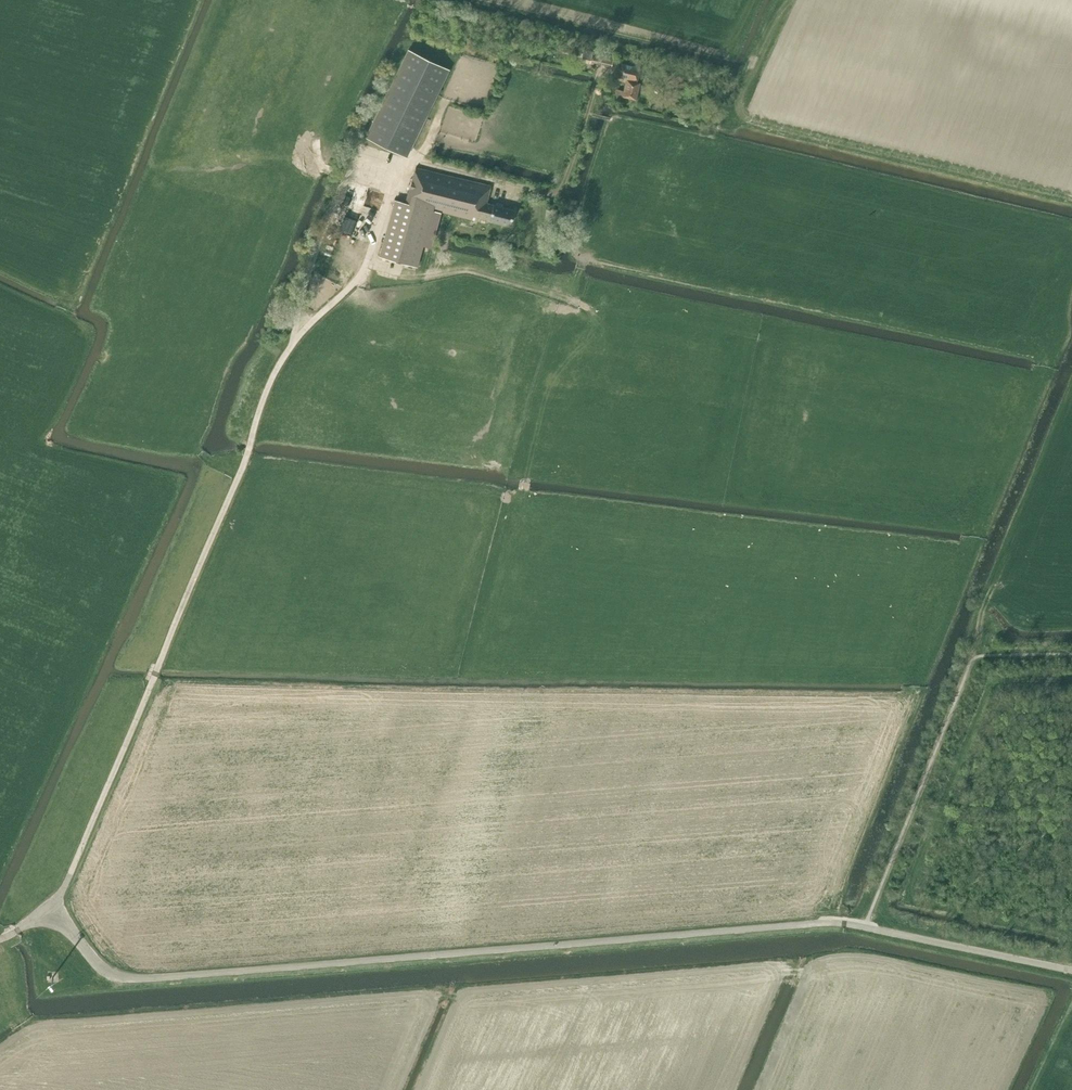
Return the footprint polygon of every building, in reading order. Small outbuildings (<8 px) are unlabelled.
[(593,50),(595,44),(586,42),(585,49),(584,48),(581,60),(590,62),(593,50)] [(563,53),(580,57),(581,51),(564,47),(563,53)] [(408,157),(450,69),(409,49),(366,136),(408,157)] [(599,52),(596,63),(605,65),(608,54),(599,52)] [(615,94),(636,99),(640,82),(637,82),(641,67),(622,63),(618,80),(626,82),(624,90),(616,88),(615,94)] [(418,266),(434,209),(478,220),(479,216),(511,224),(514,210),(487,203),(491,186),(479,183),(416,167),(406,202),(395,199),(380,256),(418,266)]
